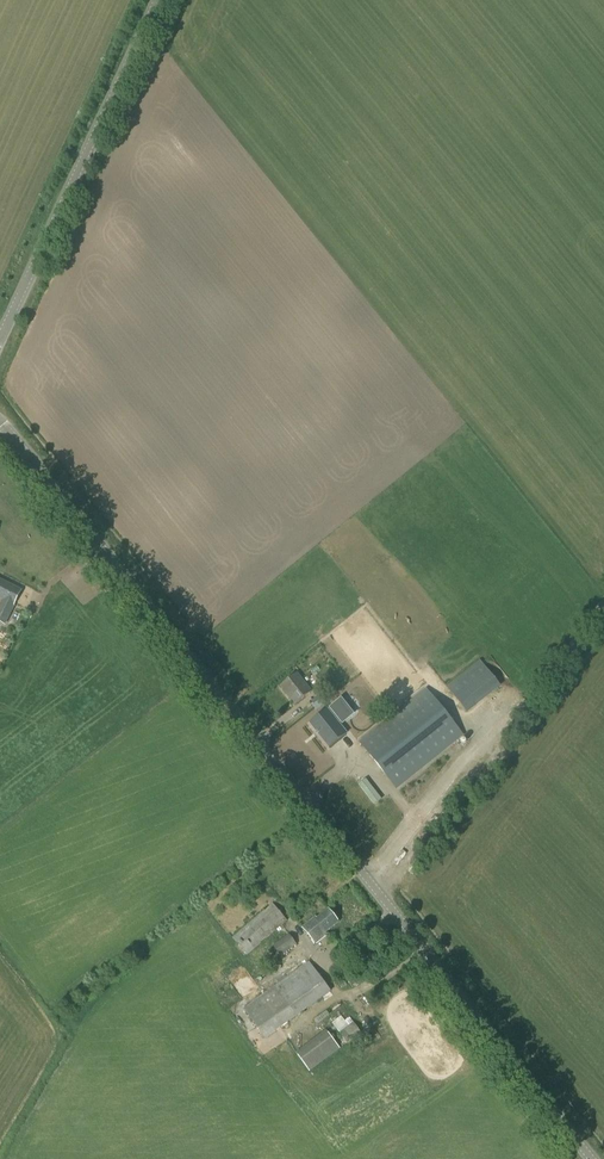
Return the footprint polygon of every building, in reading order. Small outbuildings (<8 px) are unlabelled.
[(0,579),(0,598),(3,600),(14,605),(21,590),(0,579)] [(467,712),(500,685),(481,663),(449,689),(467,712)] [(295,705),(311,692),(297,673),(280,686),(295,705)] [(396,790),(464,736),(426,688),(358,742),(396,790)] [(328,748),(346,734),(327,710),(310,724),(328,748)] [(389,796),(382,801),(387,807),(394,802),(389,796)] [(287,921),(272,904),(233,938),(247,955),(287,921)] [(338,922),(327,909),(316,918),(315,917),(302,928),(315,944),(326,935),(325,933),(338,922)] [(281,956),(296,944),(289,934),(273,946),(281,956)] [(265,1039),(331,991),(308,962),(243,1009),(265,1039)] [(340,1019),(335,1023),(341,1031),(346,1028),(340,1019)] [(340,1034),(348,1043),(361,1032),(354,1023),(340,1034)] [(310,1069),(342,1048),(332,1033),(300,1053),(310,1069)]
